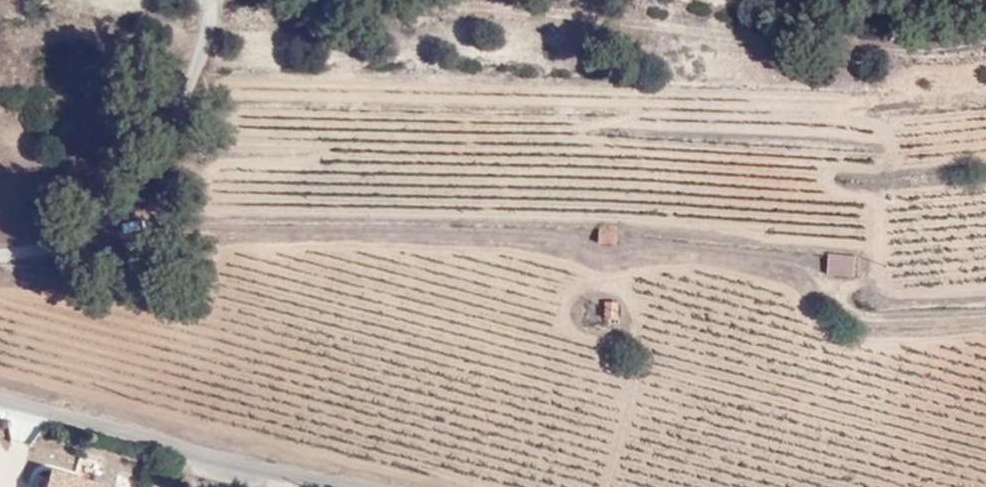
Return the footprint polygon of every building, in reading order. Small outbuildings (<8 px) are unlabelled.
[(619,226),(606,225),(605,240),(618,242),(619,226)] [(860,255),(833,252),(831,272),(858,274),(860,255)] [(623,315),(623,304),(618,304),(610,304),(611,318),(620,317),(623,315)] [(46,475),(42,486),(87,486),(46,475)]
